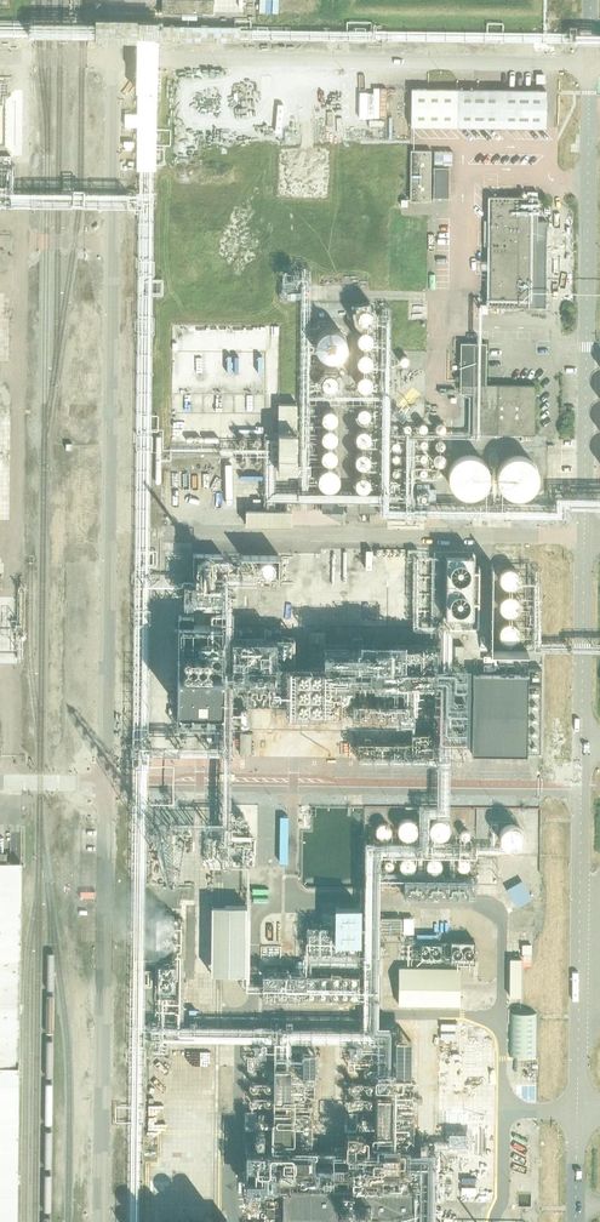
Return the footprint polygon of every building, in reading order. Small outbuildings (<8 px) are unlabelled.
[(213,0),(161,0),(161,13),(213,14),(213,0)] [(197,36),(198,25),(166,23),(166,33),(197,36)] [(210,25),(210,36),(235,35),(235,25),(210,25)] [(411,89),(411,126),(545,127),(545,90),(411,89)] [(431,150),(410,150),(410,200),(430,201),(431,150)] [(487,306),(536,307),(536,255),(538,255),(538,246),(537,246),(537,239),(546,239),(546,221),(537,221),(537,197),(488,196),(488,221),(484,221),(484,245),(487,245),(487,306)] [(366,322),(367,322),(369,322),(371,322),(371,321),(372,320),(373,320),(373,319),(374,318),(374,317),(374,316),(374,314),(373,313),(372,312),(371,311),(370,311),(369,310),(367,310),(366,311),(365,311),(364,312),(363,313),(363,314),(362,315),(362,316),(362,317),(363,319),(363,320),(364,321),(365,321),(366,322)] [(318,353),(320,356),(322,358),(324,360),(327,361),(331,362),(333,362),(336,362),(339,361),(342,360),(344,358),(346,355),(347,353),(348,350),(349,346),(349,343),(348,340),(346,337),(345,335),(342,333),(339,331),(336,330),(332,330),(329,330),(326,331),(323,333),(321,335),(319,338),(318,340),(317,344),(317,347),(317,350),(318,353)] [(366,344),(367,345),(368,345),(369,344),(370,344),(371,344),(372,343),(373,342),(373,341),(374,340),(374,339),(374,338),(374,337),(373,336),(372,335),(372,334),(371,334),(370,333),(369,333),(367,333),(366,333),(365,334),(364,334),(363,335),(363,336),(362,337),(362,339),(362,340),(363,341),(363,342),(364,343),(365,344),(366,344)] [(460,393),(472,393),(471,434),(534,435),(535,385),(485,384),(486,343),(460,343),(460,376),(455,376),(455,380),(460,381),(460,393)] [(366,366),(367,366),(368,366),(369,366),(370,366),(371,365),(372,365),(373,364),(373,363),(374,362),(374,361),(374,360),(374,359),(373,358),(372,357),(372,356),(371,355),(370,355),(368,355),(367,355),(366,355),(365,355),(364,356),(363,357),(363,358),(362,359),(362,360),(362,361),(362,363),(363,364),(364,365),(365,365),(366,366)] [(330,387),(331,387),(333,387),(334,387),(335,387),(335,386),(336,385),(337,385),(338,384),(338,383),(338,382),(338,381),(338,379),(337,379),(337,378),(336,377),(335,376),(334,376),(333,376),(332,376),(330,376),(329,376),(328,377),(328,378),(327,379),(326,380),(326,381),(326,382),(327,384),(327,385),(328,386),(329,386),(330,387)] [(365,388),(367,388),(368,388),(369,388),(370,388),(371,387),(372,386),(372,385),(373,385),(373,383),(373,382),(373,381),(373,380),(373,379),(372,378),(371,378),(370,377),(369,377),(368,376),(367,376),(366,377),(365,377),(364,378),(363,378),(362,379),(362,381),(362,382),(362,383),(362,385),(363,385),(363,387),(364,387),(365,388)] [(377,410),(379,401),(366,399),(364,408),(377,410)] [(330,423),(332,423),(333,423),(334,423),(335,423),(336,422),(337,422),(337,421),(338,420),(338,419),(338,418),(338,417),(338,416),(337,415),(337,414),(336,413),(335,412),(334,412),(333,412),(332,412),(330,412),(329,412),(329,413),(328,414),(327,415),(327,416),(326,417),(326,419),(327,420),(327,421),(328,422),(329,423),(330,423)] [(369,423),(370,422),(371,421),(371,420),(372,419),(372,418),(372,417),(372,416),(371,415),(371,414),(370,413),(369,413),(368,412),(367,412),(366,412),(365,412),(364,412),(363,413),(362,413),(361,414),(360,415),(360,416),(360,417),(360,419),(360,420),(361,421),(362,422),(363,423),(364,423),(365,423),(366,423),(368,423),(369,423)] [(311,416),(290,416),(291,454),(312,454),(311,416)] [(329,442),(330,442),(331,442),(332,442),(333,442),(334,441),(335,441),(336,440),(336,439),(337,438),(337,437),(337,436),(337,435),(336,434),(335,433),(335,432),(334,431),(333,431),(331,431),(330,431),(329,431),(328,431),(327,432),(326,433),(326,434),(325,435),(325,436),(325,437),(325,439),(326,440),(327,441),(328,442),(329,442)] [(363,444),(364,444),(365,444),(366,444),(367,444),(368,443),(369,442),(370,441),(371,439),(371,438),(371,437),(370,436),(370,435),(369,434),(368,433),(367,432),(365,432),(364,432),(363,433),(362,433),(361,434),(360,434),(360,435),(359,437),(359,438),(359,439),(359,441),(360,441),(361,443),(362,443),(363,444)] [(330,462),(332,462),(333,462),(334,462),(335,462),(336,461),(337,460),(338,459),(338,458),(338,457),(338,456),(338,455),(337,454),(337,453),(336,452),(335,451),(334,451),(333,451),(332,451),(330,451),(329,451),(329,452),(328,453),(327,454),(327,455),(326,456),(326,457),(327,459),(327,460),(328,461),(329,461),(330,462)] [(363,465),(365,465),(366,465),(367,465),(368,465),(369,464),(370,463),(371,462),(371,461),(371,460),(371,459),(371,458),(370,457),(370,456),(369,455),(368,454),(367,454),(366,454),(365,454),(363,454),(362,454),(362,455),(361,456),(360,457),(360,458),(359,459),(359,460),(360,462),(360,463),(361,464),(362,464),(363,465)] [(493,480),(493,477),(493,472),(491,468),(489,464),(487,461),(482,458),(479,456),(474,455),(471,454),(468,455),(463,456),(460,458),(455,461),(453,464),(451,468),(449,472),(449,477),(449,480),(450,485),(453,489),(456,493),(459,495),(463,497),(467,499),(471,499),(475,499),(479,497),(483,495),(486,493),(489,489),(492,485),(493,480)] [(313,470),(313,455),(288,455),(288,470),(313,470)] [(540,482),(540,478),(540,474),(539,470),(537,466),(534,463),(531,460),(528,458),(524,457),(520,456),(515,457),(512,458),(508,459),(504,462),(502,465),(500,469),(498,473),(498,477),(498,482),(499,485),(501,488),(503,492),(506,494),(509,497),(513,498),(518,499),(522,499),(526,498),(530,496),(534,493),(536,490),(539,486),(540,482)] [(339,483),(340,479),(339,476),(337,472),(335,471),(333,470),(330,469),(327,470),(325,471),(323,472),(321,476),(320,479),(321,483),(323,486),(326,488),(329,489),(330,489),(334,488),(337,486),(339,483)] [(361,489),(363,489),(364,489),(365,489),(366,489),(367,488),(368,487),(369,486),(369,485),(369,483),(369,482),(369,481),(369,480),(368,480),(367,479),(366,478),(365,478),(364,477),(363,477),(362,478),(361,478),(360,479),(359,480),(358,481),(358,482),(358,483),(358,484),(358,486),(359,487),(359,488),(360,488),(361,489)] [(291,525),(291,510),(245,510),(245,525),(291,525)] [(568,544),(569,536),(540,535),(540,543),(568,544)] [(286,539),(248,540),(248,568),(286,568),(286,539)] [(476,556),(448,556),(446,618),(475,619),(476,556)] [(504,573),(503,575),(503,577),(503,579),(503,581),(503,583),(504,585),(506,586),(507,587),(509,588),(511,589),(513,589),(515,589),(517,588),(519,587),(520,586),(521,584),(522,582),(522,581),(523,579),(522,577),(522,575),(521,573),(520,572),(518,570),(516,570),(515,569),(513,569),(511,569),(509,569),(507,570),(506,572),(504,573)] [(504,599),(503,601),(502,603),(502,605),(502,607),(503,609),(504,611),(505,612),(507,614),(508,615),(511,615),(513,615),(514,615),(516,614),(518,613),(519,612),(520,611),(521,609),(522,607),(522,605),(522,603),(521,601),(520,600),(519,598),(518,597),(516,596),(514,595),(512,595),(510,595),(508,596),(507,597),(505,598),(504,599)] [(503,627),(503,628),(502,630),(502,632),(502,634),(502,636),(503,638),(505,640),(506,641),(508,642),(511,642),(512,642),(514,642),(516,642),(518,640),(519,639),(520,638),(521,636),(522,634),(522,632),(522,630),(521,628),(520,627),(519,625),(517,624),(516,623),(514,623),(512,622),(510,623),(508,623),(506,624),(505,625),(503,627)] [(386,634),(386,623),(345,623),(345,634),(386,634)] [(244,674),(205,674),(204,642),(191,643),(191,632),(181,632),(181,699),(190,699),(189,698),(244,697),(244,674)] [(308,641),(306,640),(304,669),(304,668),(302,698),(326,700),(329,695),(336,696),(340,690),(351,696),(366,671),(370,671),(371,657),(375,651),(360,650),(362,651),(351,650),(351,644),(308,641)] [(476,725),(474,752),(537,755),(540,679),(535,679),(535,666),(481,664),(481,650),(469,649),(468,661),(458,660),(455,724),(476,725)] [(255,713),(255,700),(248,700),(247,713),(255,713)] [(445,740),(362,739),(362,754),(445,755),(445,740)] [(402,836),(404,838),(406,839),(408,839),(409,839),(411,839),(413,838),(415,837),(416,836),(417,835),(418,833),(419,831),(419,829),(419,827),(418,825),(417,824),(416,822),(414,821),(413,820),(411,819),(409,819),(407,819),(405,820),(403,821),(402,822),(401,824),(400,826),(399,827),(399,829),(399,831),(400,833),(401,835),(402,836)] [(434,837),(436,839),(438,839),(440,840),(442,840),(444,840),(446,839),(447,838),(449,837),(450,835),(451,834),(451,832),(452,830),(451,828),(451,826),(450,824),(449,823),(447,822),(445,821),(443,820),(441,820),(439,820),(438,821),(436,822),(434,823),(433,825),(432,826),(432,828),(432,830),(432,832),(432,834),(433,836),(434,837)] [(466,824),(467,834),(476,833),(475,823),(466,824)] [(386,839),(387,838),(389,837),(390,837),(391,835),(391,834),(392,833),(392,832),(392,830),(392,829),(391,828),(390,827),(389,825),(388,825),(387,824),(386,824),(384,824),(383,824),(381,825),(380,825),(379,826),(378,827),(377,829),(377,830),(377,831),(377,833),(378,835),(379,836),(380,837),(381,838),(383,838),(384,839),(386,839)] [(525,840),(525,838),(525,833),(522,830),(521,829),(519,827),(514,826),(510,827),(506,829),(504,833),(503,835),(502,838),(503,842),(506,846),(509,848),(513,849),(517,849),(521,847),(523,845),(524,843),(525,840)] [(411,873),(412,872),(413,872),(414,871),(416,870),(416,869),(417,867),(417,866),(417,865),(417,863),(416,862),(415,861),(414,860),(413,859),(412,858),(410,858),(409,858),(407,858),(406,859),(405,860),(404,861),(403,862),(402,863),(402,865),(402,866),(402,868),(403,869),(404,870),(405,871),(406,872),(408,873),(409,873),(411,873)] [(437,874),(438,873),(439,873),(441,872),(442,871),(442,870),(443,868),(443,867),(443,866),(443,864),(442,863),(441,862),(440,861),(439,860),(438,859),(436,859),(435,859),(434,859),(432,860),(431,860),(430,861),(429,863),(428,864),(428,865),(428,867),(428,869),(429,870),(430,871),(431,872),(432,873),(434,874),(435,874),(437,874)] [(21,861),(0,861),(0,1221),(17,1221),(21,861)] [(518,904),(536,896),(528,876),(509,884),(518,904)] [(245,974),(246,906),(219,905),(211,905),(210,974),(218,974),(245,974)] [(185,912),(161,911),(160,947),(177,948),(176,955),(161,954),(159,1014),(182,1015),(185,912)] [(405,933),(406,915),(390,914),(389,932),(405,933)] [(416,933),(416,914),(406,914),(406,933),(416,933)] [(458,939),(458,965),(480,965),(480,938),(458,939)] [(525,941),(525,950),(534,951),(535,942),(525,941)] [(513,954),(513,995),(525,995),(526,954),(513,954)] [(313,967),(271,960),(267,990),(291,994),(293,981),(299,982),(300,974),(311,976),(313,967)] [(460,968),(398,967),(398,1004),(459,1005),(460,968)] [(513,1051),(538,1051),(539,1008),(513,1007),(513,1051)] [(209,1022),(192,1023),(192,1020),(186,1020),(186,1029),(195,1029),(195,1033),(210,1033),(209,1022)] [(211,1071),(211,1052),(201,1051),(200,1071),(211,1071)] [(410,1144),(410,1132),(389,1132),(389,1144),(410,1144)] [(345,1176),(347,1158),(307,1154),(307,1156),(300,1156),(301,1148),(294,1147),(293,1161),(304,1162),(303,1172),(345,1176)]
